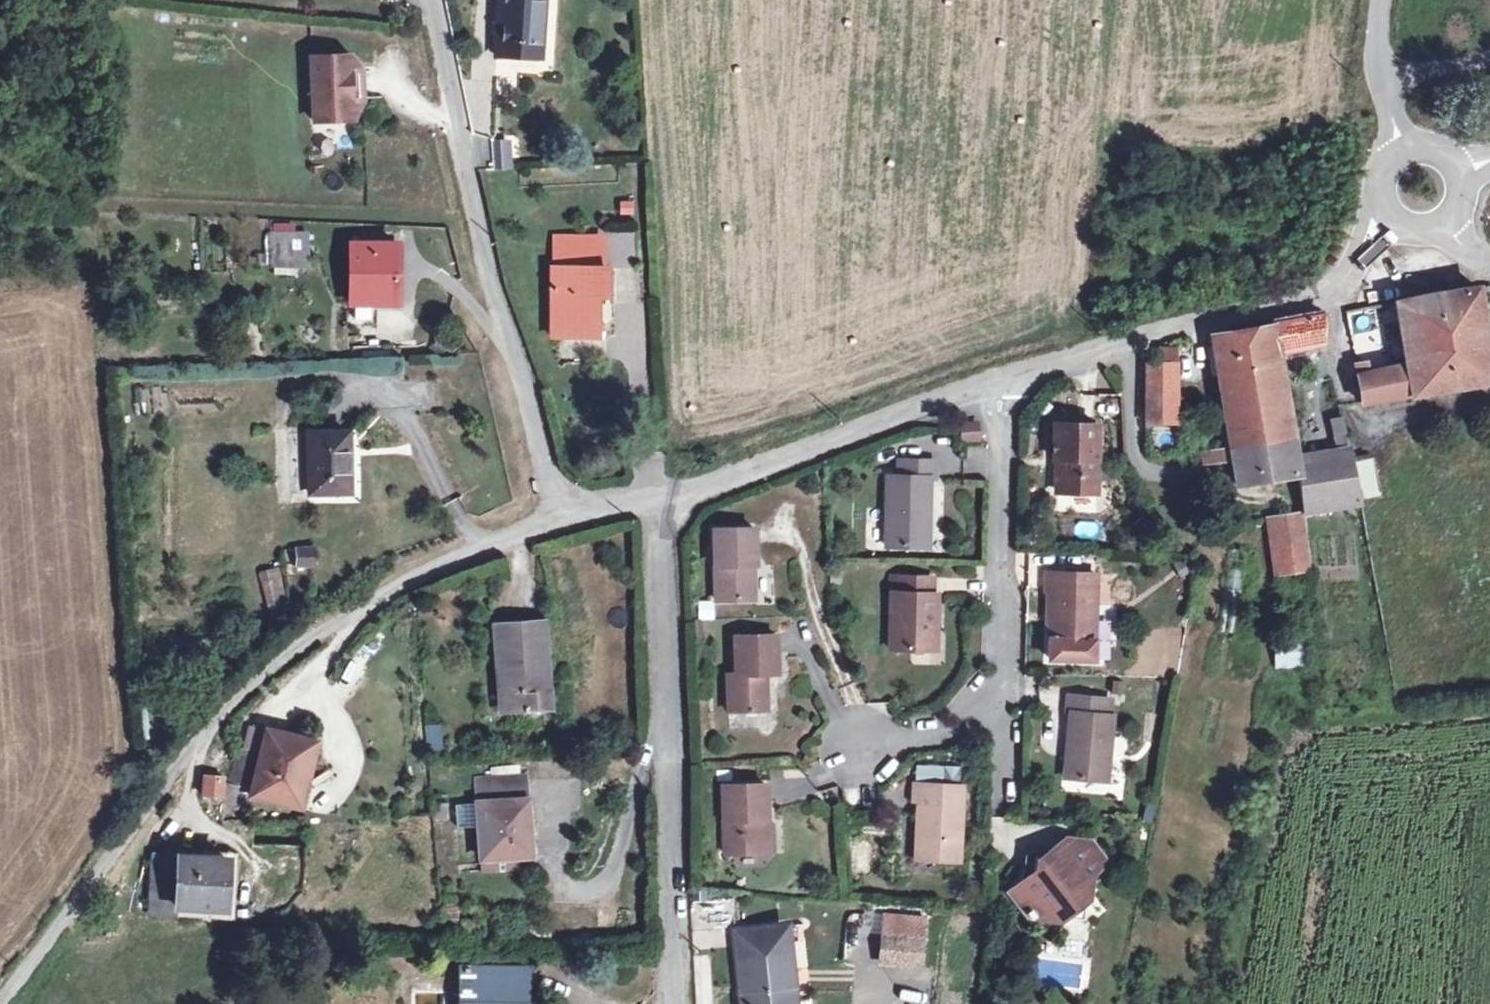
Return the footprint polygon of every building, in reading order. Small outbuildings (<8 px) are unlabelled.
[(539,62),(547,0),(501,0),(493,56),(539,62)] [(348,47),(309,49),(313,113),(352,111),(351,90),(349,64),(348,47)] [(361,63),(349,64),(351,90),(363,90),(361,63)] [(496,169),(511,168),(510,140),(495,141),(496,169)] [(260,215),(260,250),(298,251),(298,216),(260,215)] [(1302,237),(1314,238),(1315,225),(1303,223),(1302,237)] [(339,294),(386,296),(388,231),(341,230),(339,294)] [(545,232),(543,324),(586,325),(586,307),(604,307),(604,280),(597,279),(598,253),(592,253),(592,230),(545,232)] [(1443,297),(1451,352),(1489,346),(1489,335),(1483,290),(1443,297)] [(1412,358),(1451,352),(1443,297),(1403,303),(1412,358)] [(1351,312),(1353,327),(1375,324),(1372,308),(1351,312)] [(1281,325),(1284,351),(1325,343),(1329,315),(1281,325)] [(1229,449),(1296,442),(1284,351),(1281,325),(1216,337),(1235,438),(1228,441),(1229,449)] [(1456,390),(1489,385),(1489,346),(1451,352),(1456,390)] [(1151,360),(1152,399),(1178,399),(1181,351),(1165,350),(1164,363),(1151,360)] [(1456,390),(1451,352),(1412,358),(1413,365),(1418,397),(1456,390)] [(1418,397),(1413,365),(1371,373),(1369,365),(1359,365),(1365,406),(1418,397)] [(1178,399),(1152,399),(1152,422),(1177,421),(1178,399)] [(1333,423),(1334,433),(1349,430),(1347,420),(1333,423)] [(968,437),(980,438),(980,424),(968,423),(968,437)] [(1101,426),(1057,423),(1054,463),(1061,464),(1060,493),(1097,494),(1101,426)] [(353,429),(307,430),(308,495),(354,494),(353,429)] [(1244,487),(1300,478),(1298,459),(1296,442),(1229,449),(1224,450),(1226,462),(1240,461),(1244,487)] [(1305,516),(1364,508),(1362,499),(1355,462),(1353,451),(1298,459),(1300,478),(1305,516)] [(1355,462),(1362,499),(1387,494),(1381,459),(1355,462)] [(884,547),(918,549),(919,514),(928,515),(930,482),(935,481),(934,462),(898,461),(897,479),(887,479),(884,547)] [(927,549),(928,515),(919,514),(918,549),(927,549)] [(1271,519),(1272,556),(1290,553),(1289,517),(1271,519)] [(757,563),(756,526),(715,525),(715,596),(753,597),(751,563),(757,563)] [(288,552),(307,552),(307,539),(288,539),(288,552)] [(269,612),(288,607),(278,567),(259,573),(269,612)] [(1092,642),(1097,576),(1046,572),(1045,592),(1052,594),(1049,638),(1049,658),(1091,661),(1092,642)] [(887,649),(925,652),(926,621),(933,622),(934,597),(928,597),(927,580),(895,578),(895,596),(888,596),(887,649)] [(699,621),(715,620),(714,600),(698,601),(699,621)] [(1219,616),(1217,632),(1234,634),(1235,618),(1219,616)] [(549,620),(491,623),(496,709),(553,706),(549,620)] [(926,621),(925,652),(933,652),(933,622),(926,621)] [(776,635),(736,632),(735,671),(725,671),(724,708),(764,709),(764,673),(776,673),(776,635)] [(1274,636),(1275,669),(1305,668),(1304,635),(1274,636)] [(912,664),(940,662),(939,653),(911,655),(912,664)] [(1067,714),(1063,744),(1070,745),(1068,778),(1104,783),(1111,719),(1106,718),(1108,701),(1064,695),(1062,714),(1067,714)] [(229,792),(251,797),(297,807),(312,742),(265,730),(259,755),(239,750),(229,792)] [(1058,777),(1068,778),(1070,745),(1063,744),(1058,777)] [(522,771),(453,772),(453,821),(474,821),(474,853),(525,853),(525,845),(531,844),(531,824),(523,824),(522,771)] [(716,848),(755,848),(755,816),(763,816),(762,782),(715,782),(716,848)] [(956,787),(907,783),(906,802),(913,802),(912,858),(952,861),(956,787)] [(251,797),(229,792),(224,791),(222,827),(244,825),(251,797)] [(755,816),(755,848),(763,848),(763,816),(755,816)] [(1039,877),(1020,874),(1018,884),(1006,894),(1025,922),(1031,920),(1054,924),(1057,922),(1081,904),(1087,899),(1089,877),(1074,858),(1064,844),(1039,862),(1046,873),(1039,877)] [(1090,846),(1074,858),(1089,877),(1105,865),(1090,846)] [(218,908),(220,859),(170,856),(168,906),(218,908)] [(1022,861),(1020,874),(1039,877),(1046,873),(1039,862),(1022,861)] [(695,950),(734,948),(731,898),(692,901),(695,950)] [(1079,924),(1081,904),(1057,922),(1079,924)] [(886,936),(921,939),(923,917),(888,912),(886,936)] [(791,991),(789,949),(781,949),(780,929),(737,929),(738,950),(734,950),(735,994),(739,994),(739,1003),(783,1003),(783,991),(791,991)] [(919,965),(921,939),(886,936),(884,961),(919,965)] [(450,972),(463,973),(460,1003),(448,1002),(448,1003),(514,1003),(515,966),(450,964),(450,972)] [(450,972),(448,1002),(460,1003),(463,973),(450,972)] [(791,991),(783,991),(783,1003),(791,1003),(791,991)]
